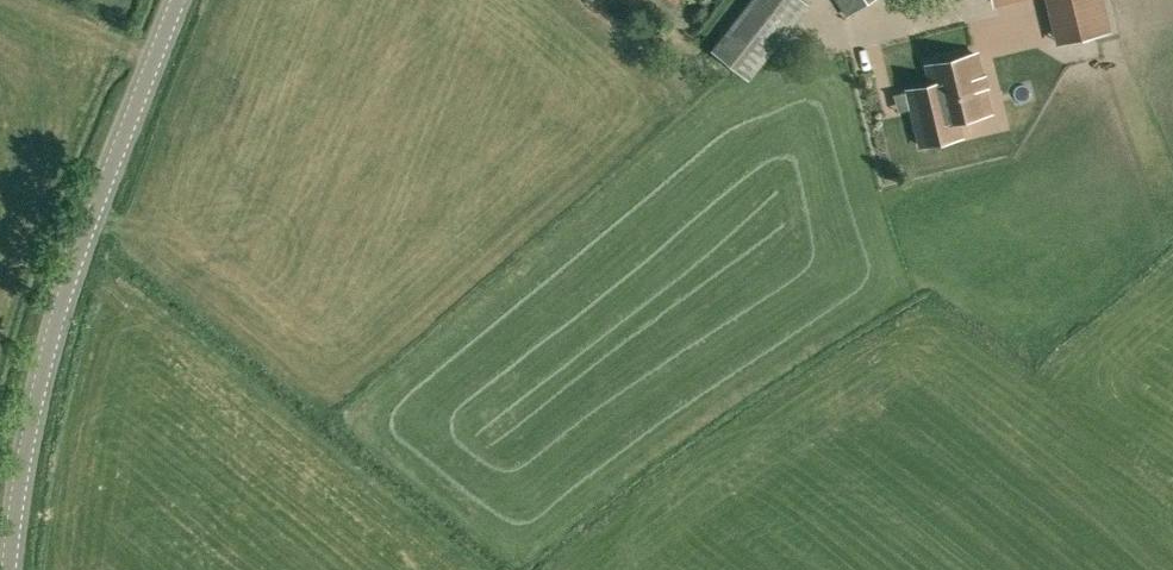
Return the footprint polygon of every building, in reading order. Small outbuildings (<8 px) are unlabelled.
[(805,0),(750,0),(711,50),(749,79),(809,3),(805,0)] [(869,0),(837,0),(847,14),(869,0)] [(1109,29),(1102,0),(1053,0),(1063,40),(1109,29)] [(957,119),(990,111),(976,54),(927,65),(932,85),(908,90),(921,145),(961,136),(957,119)]
